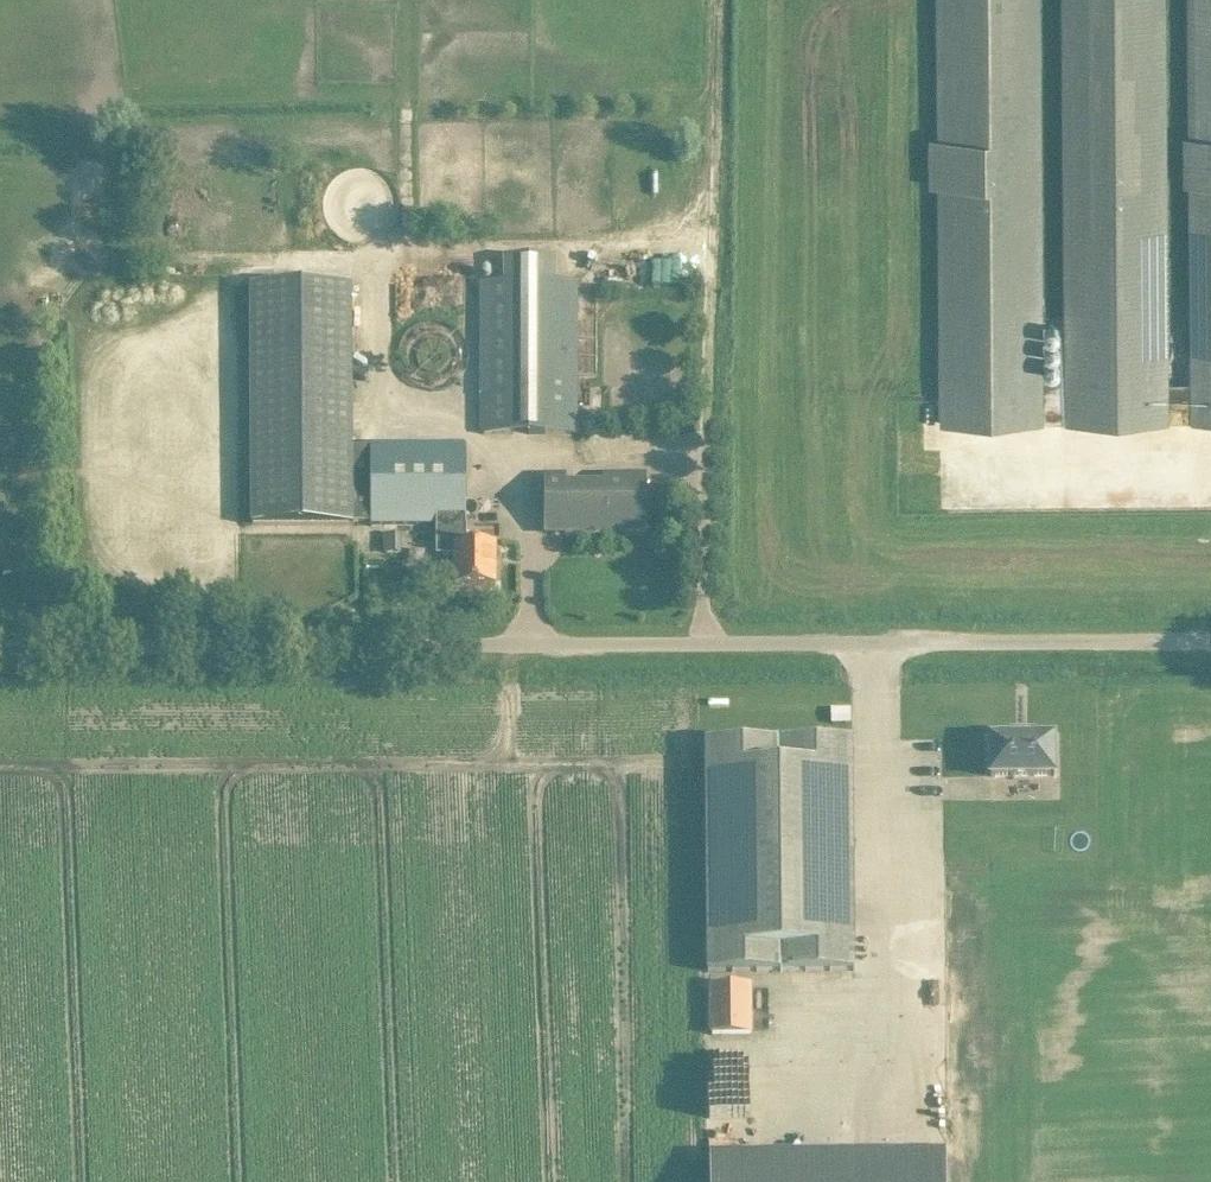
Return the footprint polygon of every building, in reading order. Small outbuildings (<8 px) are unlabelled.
[(932,137),(932,185),(938,185),(940,423),(1168,421),(1168,420),(1191,420),(1191,421),(1210,420),(1210,0),(1190,0),(1191,136),(1185,136),(1185,185),(1191,185),(1193,380),(1170,380),(1167,0),(1064,0),(1067,376),(1045,374),(1042,0),(939,0),(940,137),(932,137)] [(577,434),(578,285),(556,285),(556,259),(504,259),(503,285),(481,285),(480,435),(577,434)] [(352,284),(252,284),(254,525),(311,525),(311,523),(330,523),(330,526),(439,525),(439,554),(455,554),(455,544),(466,544),(466,444),(353,445),(352,284)] [(646,477),(604,477),(604,483),(567,483),(567,475),(545,475),(545,533),(646,533),(646,477)] [(384,534),(384,553),(402,552),(402,534),(384,534)] [(466,544),(455,544),(455,554),(455,586),(496,586),(496,544),(466,544)] [(832,722),(846,722),(846,708),(832,709),(832,722)] [(988,736),(988,779),(1057,779),(1057,736),(1035,736),(1035,734),(1008,735),(1008,736),(988,736)] [(855,740),(707,741),(709,972),(857,971),(855,740)] [(708,988),(710,1035),(755,1033),(753,986),(708,988)] [(711,1154),(711,1181),(947,1181),(947,1152),(711,1154)]
